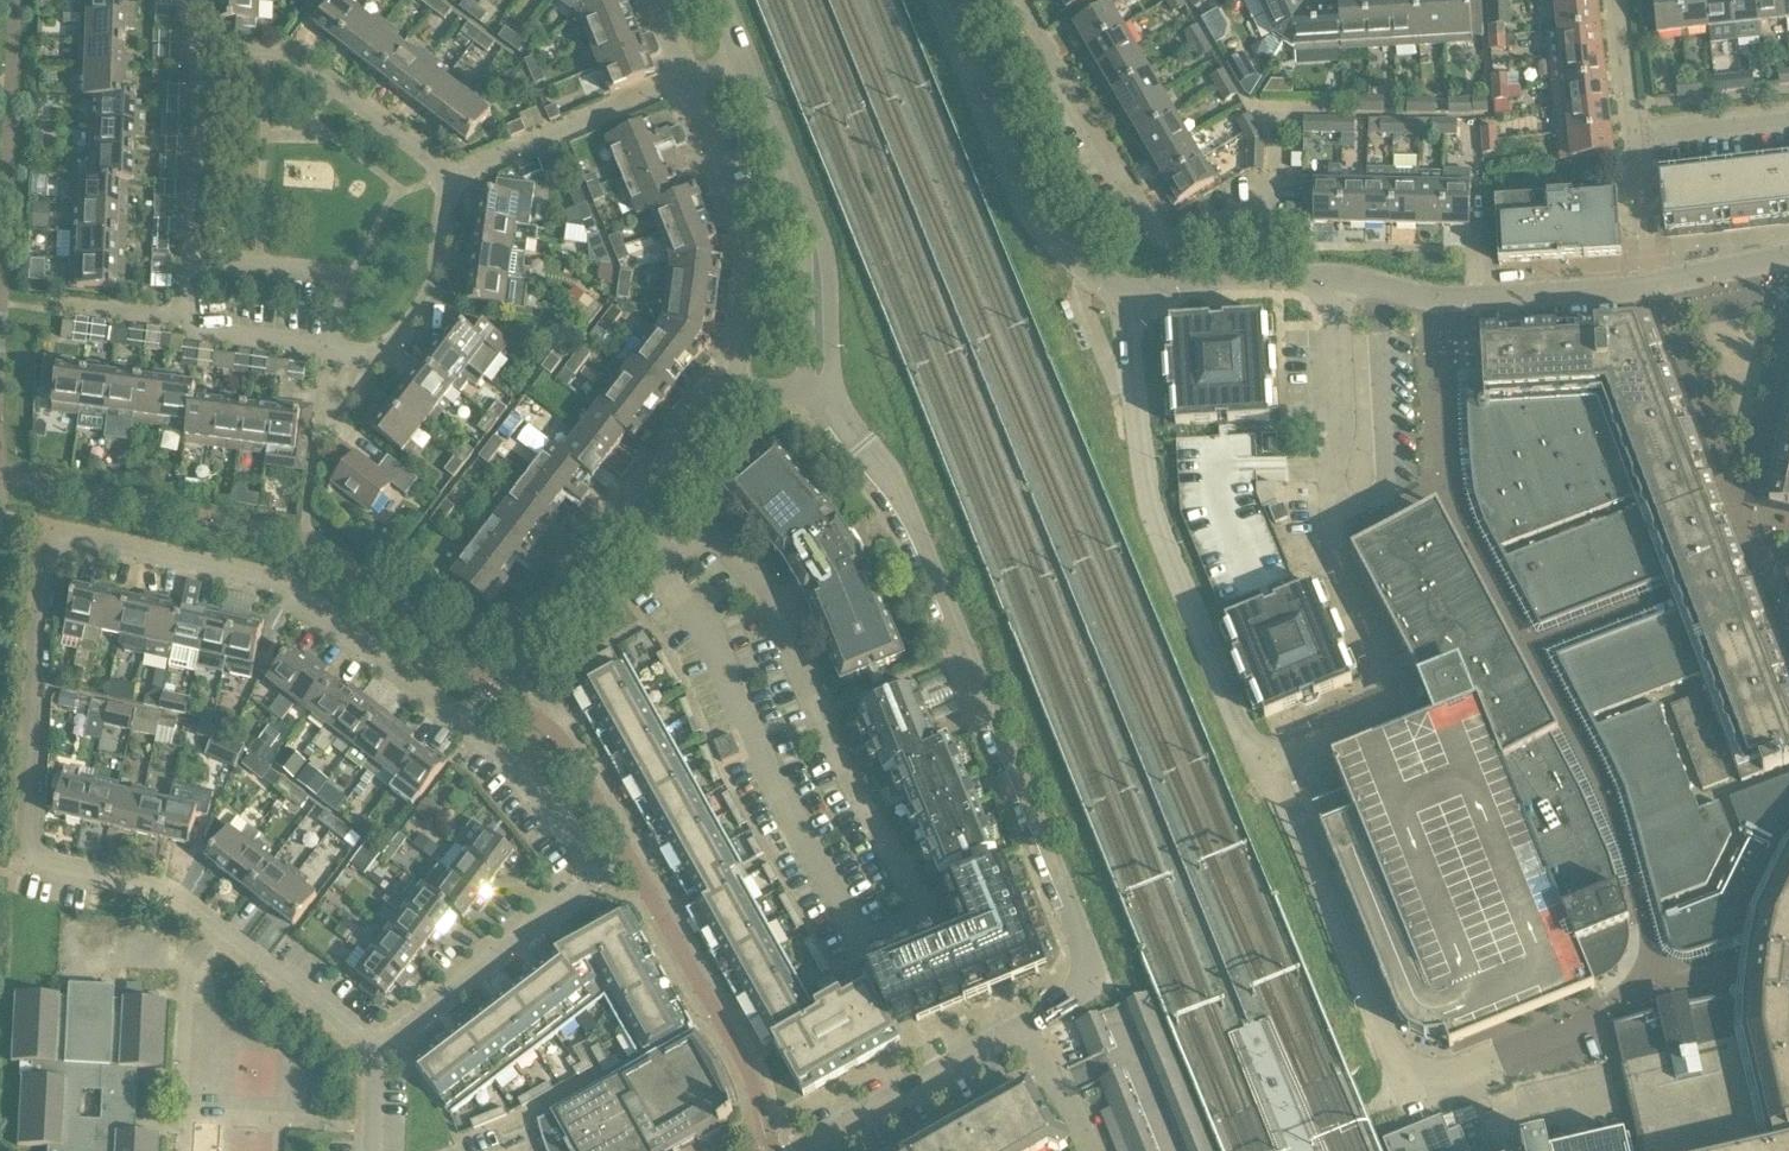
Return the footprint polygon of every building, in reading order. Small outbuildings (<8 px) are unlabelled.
[(82,15),(135,17),(136,5),(127,4),(127,0),(83,0),(82,15)] [(264,22),(260,22),(260,4),(260,0),(215,0),(214,6),(223,7),(222,22),(229,23),(229,36),(264,38),(264,22)] [(361,13),(350,4),(353,0),(335,0),(316,25),(338,42),(361,13)] [(439,1),(438,0),(419,0),(419,1),(432,11),(439,1)] [(478,7),(470,0),(467,0),(461,8),(471,16),(478,7)] [(579,15),(580,17),(621,0),(559,0),(579,15)] [(580,17),(611,94),(648,80),(641,64),(659,57),(661,52),(656,38),(651,35),(633,43),(621,14),(639,7),(641,2),(640,0),(621,0),(580,17)] [(1063,13),(1091,0),(1057,0),(1063,13)] [(1182,0),(1168,0),(1166,1),(1173,13),(1185,6),(1182,0)] [(1274,36),(1273,38),(1267,40),(1262,48),(1263,54),(1273,60),(1287,38),(1309,3),(1304,0),(1259,0),(1274,36)] [(1287,38),(1294,42),(1294,48),(1342,45),(1340,4),(1341,4),(1340,0),(1319,0),(1319,6),(1314,6),(1309,3),(1287,38)] [(1391,1),(1394,48),(1419,46),(1417,0),(1410,0),(1391,1)] [(1419,46),(1445,45),(1443,0),(1417,0),(1419,46)] [(1472,43),(1471,32),(1483,31),(1481,1),(1470,1),(1470,0),(1443,0),(1445,45),(1472,43)] [(1504,23),(1510,23),(1508,0),(1488,0),(1490,37),(1505,36),(1504,23)] [(1600,26),(1597,0),(1593,0),(1556,4),(1559,31),(1600,26)] [(1680,0),(1653,0),(1657,34),(1684,31),(1682,20),(1680,0)] [(1706,0),(1680,0),(1682,20),(1684,31),(1709,28),(1706,0)] [(1733,0),(1706,0),(1709,28),(1711,44),(1737,42),(1733,0)] [(1737,42),(1762,39),(1760,22),(1758,0),(1733,0),(1737,42)] [(1760,22),(1786,20),(1785,15),(1784,0),(1758,0),(1760,22)] [(453,12),(439,1),(432,11),(445,21),(453,12)] [(1391,1),(1366,3),(1368,49),(1394,48),(1391,1)] [(1088,47),(1123,26),(1110,3),(1069,27),(1079,44),(1084,41),(1088,47)] [(1366,3),(1341,4),(1340,4),(1342,45),(1342,51),(1368,49),(1366,3)] [(157,6),(156,18),(173,19),(173,7),(157,6)] [(478,7),(471,16),(481,24),(488,14),(478,7)] [(361,13),(338,42),(359,59),(387,24),(377,17),(373,22),(361,13)] [(82,15),(81,42),(126,44),(126,30),(135,30),(135,17),(82,15)] [(173,19),(156,18),(156,30),(173,31),(173,19)] [(506,28),(499,38),(510,46),(517,36),(523,29),(514,22),(508,30),(506,28)] [(387,24),(359,59),(381,76),(404,46),(393,38),(397,32),(387,24)] [(475,44),(482,34),(469,24),(461,34),(475,44)] [(1192,45),(1204,38),(1197,25),(1185,33),(1192,45)] [(1123,26),(1088,47),(1091,54),(1086,57),(1096,72),(1136,49),(1123,26)] [(1600,26),(1559,31),(1546,32),(1549,58),(1603,52),(1600,26)] [(495,44),(482,34),(475,44),(488,54),(495,44)] [(528,44),(517,36),(510,46),(520,54),(528,44)] [(1491,37),(1490,37),(1491,49),(1492,49),(1505,48),(1515,48),(1514,36),(1505,36),(1491,37)] [(1204,38),(1192,45),(1199,57),(1211,50),(1204,38)] [(81,42),(80,69),(133,71),(134,59),(125,58),(126,44),(81,42)] [(415,55),(404,46),(381,76),(403,92),(430,57),(419,49),(415,55)] [(1149,71),(1136,49),(1096,72),(1105,88),(1110,85),(1114,92),(1149,71)] [(1605,78),(1603,52),(1549,58),(1552,83),(1605,78)] [(430,57),(403,92),(424,109),(447,79),(435,71),(440,65),(430,57)] [(530,73),(542,69),(537,57),(526,61),(530,73)] [(1242,57),(1229,65),(1239,83),(1252,76),(1242,57)] [(155,60),(154,72),(171,73),(171,61),(155,60)] [(133,71),(80,69),(79,98),(93,98),(93,97),(124,98),(124,97),(124,84),(133,84),(133,71)] [(546,81),(542,69),(530,73),(535,86),(546,81)] [(1223,70),(1211,77),(1218,90),(1231,83),(1223,70)] [(1779,71),(1780,85),(1788,84),(1788,70),(1779,71)] [(1149,71),(1114,92),(1117,98),(1112,101),(1122,117),(1162,93),(1149,71)] [(171,73),(154,72),(154,84),(171,85),(171,73)] [(1509,87),(1508,74),(1493,75),(1494,88),(1509,87)] [(1753,75),(1741,76),(1742,89),(1755,88),(1753,75)] [(1741,76),(1728,78),(1729,91),(1742,89),(1741,76)] [(1605,78),(1552,83),(1554,109),(1608,103),(1605,78)] [(458,88),(447,79),(424,109),(446,126),(473,90),(462,82),(458,88)] [(1702,80),(1690,81),(1691,95),(1704,93),(1702,80)] [(1691,95),(1690,81),(1677,83),(1678,96),(1691,95)] [(1293,82),(1276,82),(1276,96),(1292,96),(1293,82)] [(1231,83),(1218,90),(1225,101),(1238,94),(1231,83)] [(1509,87),(1494,88),(1495,102),(1509,101),(1509,87)] [(483,98),(473,90),(446,126),(468,143),(491,113),(478,104),(483,98)] [(1175,115),(1162,93),(1122,117),(1131,132),(1136,129),(1139,136),(1175,115)] [(1369,111),(1370,97),(1357,96),(1357,111),(1369,111)] [(1487,96),(1449,98),(1450,113),(1487,112),(1487,96)] [(93,97),(93,98),(92,124),(145,126),(146,113),(137,113),(138,97),(124,97),(124,98),(93,97)] [(1386,97),(1370,97),(1369,111),(1386,111),(1386,97)] [(1423,113),(1423,99),(1409,98),(1409,113),(1423,113)] [(1438,99),(1423,99),(1423,113),(1437,113),(1438,99)] [(1608,103),(1554,109),(1557,135),(1611,129),(1608,103)] [(551,121),(562,117),(557,105),(546,109),(551,121)] [(525,119),(522,120),(507,126),(511,137),(526,131),(525,128),(542,121),(536,106),(522,111),(525,119)] [(1244,134),(1257,127),(1249,114),(1237,121),(1244,134)] [(163,127),(180,127),(180,115),(164,115),(163,127)] [(1175,115),(1139,136),(1143,142),(1138,145),(1148,161),(1188,137),(1175,115)] [(1343,133),(1343,119),(1304,118),(1304,132),(1343,133)] [(1343,119),(1343,133),(1354,133),(1354,119),(1343,119)] [(1381,119),(1381,134),(1394,134),(1394,120),(1381,119)] [(1405,120),(1394,120),(1394,134),(1405,134),(1405,120)] [(1446,135),(1446,121),(1432,120),(1432,135),(1446,135)] [(1446,135),(1457,135),(1458,121),(1446,121),(1446,135)] [(664,147),(659,135),(649,139),(643,123),(606,138),(638,216),(652,210),(651,208),(674,198),(668,185),(678,181),(673,169),(663,173),(654,151),(664,147)] [(92,124),(91,151),(136,153),(136,139),(145,139),(145,126),(92,124)] [(180,127),(163,127),(163,139),(179,139),(180,127)] [(678,127),(669,131),(673,140),(686,134),(683,129),(678,127)] [(1263,138),(1257,127),(1244,134),(1249,141),(1248,171),(1262,171),(1263,138)] [(1483,142),(1497,141),(1496,127),(1482,128),(1483,142)] [(1611,129),(1557,135),(1560,161),(1614,155),(1611,129)] [(688,140),(686,134),(673,140),(676,148),(686,145),(688,140)] [(1201,159),(1188,137),(1148,161),(1157,176),(1162,174),(1165,180),(1201,159)] [(1497,141),(1483,142),(1483,154),(1498,153),(1497,141)] [(91,151),(90,178),(90,179),(120,180),(120,182),(143,182),(144,168),(135,168),(136,153),(91,151)] [(562,151),(539,161),(544,175),(568,166),(562,151)] [(1201,159),(1165,180),(1169,187),(1164,190),(1174,206),(1215,182),(1201,159)] [(1659,177),(1665,233),(1788,219),(1788,163),(1659,177)] [(1328,166),(1328,183),(1315,183),(1314,224),(1341,224),(1342,183),(1342,165),(1328,166)] [(1367,183),(1366,225),(1392,225),(1393,169),(1367,169),(1367,183)] [(1393,169),(1392,225),(1418,226),(1419,172),(1419,169),(1414,169),(1414,171),(1396,170),(1396,169),(1393,169)] [(178,182),(178,180),(178,171),(162,170),(161,182),(178,182)] [(1445,173),(1444,226),(1470,227),(1471,171),(1444,171),(1444,173),(1445,173)] [(590,190),(601,186),(596,174),(585,178),(590,190)] [(76,177),(75,206),(128,208),(128,195),(120,194),(120,182),(120,180),(90,179),(90,178),(76,177)] [(530,227),(535,185),(498,180),(496,194),(482,192),(479,220),(523,226),(530,227)] [(1342,183),(1341,224),(1366,225),(1367,183),(1342,183)] [(708,184),(674,198),(651,208),(652,210),(673,262),(673,263),(722,269),(724,257),(713,255),(709,245),(730,237),(727,228),(722,226),(704,233),(692,205),(710,198),(712,193),(708,184)] [(1419,185),(1418,226),(1443,226),(1444,186),(1419,185)] [(601,186),(590,190),(595,202),(606,198),(601,186)] [(1499,262),(1621,255),(1617,192),(1495,200),(1499,262)] [(155,208),(172,209),(172,197),(156,197),(155,208)] [(583,223),(594,218),(587,203),(576,207),(583,223)] [(30,204),(30,229),(48,229),(48,204),(30,204)] [(128,208),(75,206),(74,233),(118,234),(119,220),(127,220),(128,208)] [(172,209),(155,208),(155,220),(172,221),(172,209)] [(613,265),(594,218),(583,223),(586,232),(589,238),(589,247),(591,263),(613,265)] [(523,226),(479,220),(475,247),(527,254),(528,241),(537,243),(539,229),(530,227),(523,226)] [(567,229),(565,243),(589,247),(589,238),(586,232),(567,229)] [(74,233),(73,260),(126,262),(126,249),(118,249),(118,234),(74,233)] [(614,251),(625,246),(620,234),(609,238),(614,251)] [(625,246),(614,251),(619,263),(630,259),(625,246)] [(532,269),(525,268),(527,254),(475,247),(471,274),(515,280),(528,281),(530,282),(532,269)] [(154,251),(153,263),(170,263),(170,251),(154,251)] [(126,262),(73,260),(72,288),(116,290),(117,274),(125,274),(126,262)] [(45,262),(30,262),(29,282),(45,282),(45,262)] [(170,263),(153,263),(153,274),(170,275),(170,263)] [(722,269),(673,263),(665,321),(664,322),(704,353),(712,343),(703,336),(704,325),(727,328),(728,319),(725,314),(706,312),(710,281),(729,283),(734,280),(735,271),(722,269)] [(621,273),(620,286),(632,287),(633,274),(621,273)] [(471,274),(468,302),(524,310),(528,281),(515,280),(471,274)] [(632,287),(620,286),(618,298),(630,300),(632,287)] [(583,316),(592,322),(603,308),(586,295),(575,308),(584,315),(583,316)] [(614,307),(606,317),(615,325),(623,314),(614,307)] [(1223,322),(1211,323),(1211,319),(1208,316),(1205,319),(1170,321),(1170,329),(1167,330),(1168,350),(1171,350),(1172,355),(1166,356),(1166,364),(1164,364),(1165,385),(1168,384),(1168,393),(1174,392),(1174,398),(1171,398),(1172,418),(1175,418),(1176,426),(1219,424),(1218,421),(1227,420),(1227,423),(1270,421),(1269,413),(1272,412),(1271,392),(1268,392),(1268,387),(1274,386),(1273,378),(1276,378),(1275,357),(1272,357),(1272,349),(1266,350),(1266,344),(1268,344),(1267,324),(1264,324),(1264,315),(1228,317),(1225,315),(1223,318),(1223,322)] [(592,322),(583,316),(573,329),(582,336),(592,322)] [(615,325),(606,317),(598,328),(607,335),(615,325)] [(457,321),(440,343),(482,376),(508,342),(484,324),(481,327),(470,319),(464,326),(457,321)] [(1469,383),(1469,382),(1468,381),(1468,382),(1467,382),(1467,383),(1467,384),(1468,384),(1469,406),(1468,406),(1468,407),(1468,408),(1469,408),(1470,436),(1469,436),(1469,437),(1469,438),(1470,438),(1472,466),(1471,466),(1471,467),(1471,468),(1472,468),(1475,495),(1475,496),(1475,497),(1476,497),(1485,522),(1484,523),(1485,524),(1486,524),(1499,548),(1498,549),(1498,550),(1499,550),(1500,550),(1512,573),(1512,574),(1512,575),(1513,575),(1514,575),(1526,598),(1526,599),(1526,600),(1527,600),(1528,600),(1540,625),(1540,626),(1540,627),(1541,627),(1542,627),(1542,626),(1542,625),(1568,615),(1568,616),(1569,616),(1570,616),(1570,615),(1570,614),(1595,605),(1595,606),(1596,606),(1597,605),(1597,604),(1621,595),(1622,596),(1623,596),(1623,595),(1624,595),(1624,594),(1648,585),(1648,586),(1649,586),(1650,585),(1650,584),(1669,577),(1676,595),(1682,611),(1663,618),(1663,617),(1662,616),(1662,617),(1661,617),(1661,618),(1661,619),(1637,628),(1637,627),(1636,627),(1635,627),(1634,627),(1634,628),(1634,629),(1610,638),(1610,637),(1609,637),(1608,637),(1607,638),(1608,639),(1583,648),(1583,647),(1582,647),(1581,647),(1581,648),(1581,649),(1559,657),(1558,656),(1557,657),(1557,658),(1558,659),(1559,659),(1567,674),(1567,675),(1566,675),(1566,676),(1567,677),(1568,677),(1580,700),(1580,701),(1580,702),(1581,702),(1582,702),(1590,718),(1701,676),(1742,782),(1788,764),(1788,684),(1788,681),(1779,657),(1779,656),(1780,656),(1779,655),(1778,655),(1768,630),(1769,629),(1769,628),(1768,629),(1758,603),(1759,603),(1759,602),(1758,602),(1745,569),(1717,497),(1718,496),(1718,495),(1717,494),(1716,494),(1707,470),(1708,469),(1708,468),(1707,468),(1706,468),(1697,444),(1697,443),(1698,443),(1698,442),(1697,441),(1696,441),(1687,417),(1687,416),(1688,416),(1687,415),(1687,414),(1686,414),(1677,390),(1677,389),(1677,388),(1676,388),(1666,364),(1667,363),(1667,362),(1666,361),(1665,361),(1656,337),(1657,336),(1657,335),(1656,334),(1655,334),(1650,322),(1651,321),(1651,320),(1651,319),(1650,319),(1649,320),(1642,320),(1481,330),(1484,382),(1469,383)] [(75,323),(64,321),(63,331),(62,338),(73,340),(75,323)] [(664,322),(630,367),(679,405),(684,399),(683,394),(668,382),(687,357),(703,369),(708,368),(714,361),(704,353),(664,322)] [(117,345),(119,329),(107,327),(105,344),(117,345)] [(131,330),(119,329),(117,345),(128,347),(131,330)] [(171,352),(173,336),(161,334),(159,351),(171,352)] [(185,337),(173,336),(171,352),(183,354),(185,337)] [(440,343),(423,365),(452,388),(452,387),(460,393),(469,382),(476,387),(484,378),(482,376),(440,343)] [(559,346),(542,368),(552,376),(569,354),(559,346)] [(574,358),(583,366),(592,355),(582,348),(574,358)] [(224,370),(226,354),(214,352),(212,369),(224,370)] [(238,355),(226,354),(224,370),(235,372),(238,355)] [(73,361),(59,359),(45,357),(41,387),(55,389),(52,412),(80,415),(86,371),(72,370),(73,361)] [(574,358),(566,369),(575,376),(583,366),(574,358)] [(278,377),(280,361),(268,359),(266,376),(278,377)] [(280,361),(278,377),(289,379),(291,362),(280,361)] [(80,415),(79,425),(106,429),(114,366),(101,365),(100,373),(86,371),(80,415)] [(452,388),(423,365),(406,386),(441,413),(449,403),(443,399),(452,388)] [(106,429),(105,437),(132,440),(134,422),(140,378),(126,377),(127,368),(114,366),(106,429)] [(679,405),(630,367),(596,411),(627,435),(645,449),(651,442),(650,437),(635,425),(654,400),(669,412),(674,411),(679,405)] [(155,380),(140,378),(134,422),(160,426),(168,373),(156,372),(155,380)] [(160,426),(187,429),(189,430),(193,400),(194,400),(196,386),(180,384),(181,375),(168,373),(160,426)] [(441,413),(406,386),(389,408),(419,430),(428,419),(433,423),(441,413)] [(189,430),(187,429),(186,444),(214,447),(220,395),(208,393),(207,401),(194,400),(193,400),(189,430)] [(220,395),(214,447),(240,451),(246,407),(232,405),(233,396),(220,395)] [(246,407),(240,451),(267,454),(274,402),(262,400),(260,408),(246,407)] [(487,414),(497,422),(507,409),(497,401),(487,414)] [(267,454),(268,454),(266,465),(303,470),(306,452),(307,453),(312,415),(286,412),(287,403),(274,402),(267,454)] [(419,430),(389,408),(372,430),(407,457),(416,446),(410,441),(419,430)] [(596,411),(564,452),(562,455),(582,470),(593,479),(604,465),(622,479),(636,461),(618,447),(627,435),(596,411)] [(497,422),(487,414),(477,428),(487,435),(497,422)] [(512,415),(501,429),(511,437),(522,423),(512,415)] [(34,423),(34,428),(46,430),(48,418),(35,416),(34,423)] [(1787,426),(1786,425),(1786,426),(1787,427),(1781,451),(1780,451),(1780,452),(1781,452),(1776,476),(1774,476),(1774,477),(1775,477),(1770,501),(1769,502),(1768,502),(1768,503),(1769,504),(1770,504),(1771,503),(1788,507),(1788,417),(1787,426)] [(787,430),(720,488),(798,579),(843,690),(925,656),(875,533),(787,430)] [(33,453),(33,457),(33,458),(47,458),(48,433),(34,432),(34,435),(33,453)] [(488,447),(497,454),(505,444),(496,437),(488,447)] [(553,443),(502,509),(533,533),(543,521),(551,527),(559,517),(551,511),(565,491),(574,498),(582,488),(573,481),(582,470),(562,455),(564,452),(553,443)] [(454,457),(464,465),(474,452),(465,444),(454,457)] [(497,454),(488,447),(480,458),(489,465),(497,454)] [(405,495),(418,479),(387,456),(377,470),(355,452),(331,482),(369,511),(390,484),(405,495)] [(464,465),(454,457),(444,470),(454,478),(464,465)] [(1278,504),(1277,484),(1257,485),(1258,496),(1263,509),(1264,510),(1278,504)] [(254,493),(252,506),(259,507),(261,495),(254,493)] [(590,494),(584,502),(596,511),(599,506),(598,501),(590,494)] [(446,500),(438,510),(447,518),(455,507),(446,500)] [(584,502),(582,504),(578,509),(587,516),(592,515),(596,511),(584,502)] [(1283,505),(1277,508),(1270,511),(1275,524),(1288,518),(1283,505)] [(533,533),(502,509),(452,574),(483,599),(493,585),(502,592),(510,582),(501,575),(516,556),(524,562),(532,552),(524,546),(533,533)] [(447,518),(438,510),(430,521),(439,528),(447,518)] [(1353,814),(1322,825),(1400,1016),(1405,1014),(1408,1020),(1413,1026),(1420,1029),(1427,1031),(1434,1031),(1441,1029),(1441,1030),(1443,1029),(1446,1037),(1448,1044),(1450,1047),(1454,1046),(1520,1019),(1524,1017),(1591,990),(1595,989),(1596,988),(1592,978),(1592,977),(1591,974),(1589,975),(1579,951),(1581,950),(1580,947),(1588,944),(1587,942),(1599,937),(1600,939),(1611,935),(1610,933),(1622,928),(1623,930),(1629,928),(1629,927),(1628,925),(1629,925),(1629,924),(1629,923),(1628,923),(1627,923),(1619,892),(1619,891),(1619,890),(1618,890),(1609,859),(1610,858),(1608,857),(1596,828),(1596,827),(1596,826),(1595,826),(1595,825),(1595,826),(1582,796),(1583,796),(1583,795),(1582,794),(1581,794),(1566,766),(1566,765),(1567,765),(1566,764),(1565,764),(1551,737),(1556,734),(1559,733),(1557,729),(1543,703),(1541,700),(1533,684),(1531,680),(1529,681),(1519,687),(1513,682),(1512,681),(1507,676),(1503,671),(1503,670),(1498,662),(1496,654),(1494,646),(1493,638),(1503,633),(1505,632),(1503,628),(1495,613),(1493,609),(1479,582),(1477,579),(1463,552),(1461,549),(1447,522),(1445,518),(1443,520),(1437,523),(1437,524),(1436,524),(1436,525),(1428,529),(1419,532),(1401,535),(1392,538),(1382,542),(1380,537),(1382,537),(1381,535),(1353,549),(1424,684),(1425,684),(1427,690),(1427,691),(1433,704),(1437,714),(1438,714),(1441,715),(1447,727),(1413,741),(1407,727),(1333,757),(1353,814)] [(541,559),(535,566),(546,575),(550,570),(549,565),(541,559)] [(535,566),(533,569),(529,574),(537,580),(543,579),(546,575),(535,566)] [(75,587),(63,639),(84,643),(82,651),(97,655),(100,643),(84,640),(86,628),(93,629),(104,585),(92,582),(90,591),(75,587)] [(117,588),(104,585),(93,629),(86,628),(84,640),(100,643),(103,631),(120,635),(128,599),(115,596),(117,588)] [(1323,611),(1326,610),(1318,591),(1316,592),(1312,585),(1273,601),(1274,604),(1266,607),(1265,604),(1225,620),(1228,628),(1226,629),(1233,648),(1236,647),(1238,652),(1233,654),(1236,662),(1233,663),(1241,682),(1244,681),(1247,688),(1252,686),(1254,691),(1251,692),(1259,711),(1262,710),(1265,718),(1298,704),(1302,706),(1303,702),(1301,698),(1313,694),(1314,698),(1318,699),(1319,696),(1352,682),(1349,675),(1352,674),(1344,654),(1341,656),(1339,651),(1345,648),(1341,641),(1344,640),(1336,621),(1334,622),(1331,614),(1325,616),(1323,611)] [(120,635),(121,635),(119,642),(125,651),(144,655),(147,641),(157,597),(145,594),(143,602),(128,599),(120,635)] [(147,641),(144,655),(170,661),(181,611),(168,608),(170,599),(157,597),(147,641)] [(181,611),(170,661),(188,666),(187,670),(196,672),(197,668),(210,608),(198,606),(196,614),(181,611)] [(210,608),(197,668),(224,673),(226,667),(227,659),(226,659),(234,622),(221,619),(223,611),(210,608)] [(226,659),(227,659),(226,667),(231,675),(252,679),(265,620),(251,617),(249,626),(234,622),(226,659)] [(573,694),(621,667),(611,649),(563,676),(573,694)] [(291,697),(319,661),(309,653),(304,660),(291,651),(268,680),(284,692),(291,697)] [(673,667),(664,652),(657,656),(665,671),(673,667)] [(284,692),(277,702),(290,713),(298,702),(313,714),(335,685),(324,676),(329,669),(319,661),(291,697),(284,692)] [(621,667),(573,694),(687,897),(696,892),(699,896),(702,902),(686,910),(763,1047),(772,1041),(818,1016),(814,1007),(742,879),(738,881),(735,877),(733,871),(742,866),(628,663),(621,667)] [(681,683),(673,667),(665,671),(674,687),(681,683)] [(112,681),(109,697),(134,702),(137,686),(112,681)] [(347,693),(335,685),(313,714),(327,725),(334,730),(362,694),(352,686),(347,693)] [(940,874),(996,851),(952,742),(941,747),(917,687),(861,710),(886,771),(897,766),(940,874)] [(146,699),(145,706),(161,709),(164,692),(165,691),(158,689),(146,699)] [(164,692),(161,709),(187,715),(191,697),(164,692)] [(61,694),(59,707),(76,710),(78,698),(63,694),(61,694)] [(327,725),(320,735),(333,745),(340,736),(356,747),(378,718),(367,709),(372,702),(362,694),(334,730),(327,725)] [(1703,790),(1729,781),(1696,697),(1671,706),(1703,790)] [(694,715),(688,699),(680,702),(687,718),(694,715)] [(107,716),(109,705),(93,701),(91,713),(106,716),(107,716)] [(290,713),(277,702),(270,711),(283,721),(290,713)] [(1658,704),(1596,728),(1595,729),(1595,730),(1596,731),(1597,731),(1611,758),(1611,759),(1611,760),(1612,760),(1626,788),(1625,789),(1625,790),(1625,791),(1626,791),(1635,821),(1635,822),(1635,823),(1636,823),(1644,854),(1644,855),(1644,856),(1645,856),(1653,887),(1653,888),(1653,889),(1654,889),(1658,905),(1660,904),(1662,903),(1707,886),(1732,836),(1719,803),(1699,811),(1658,704)] [(109,705),(107,716),(105,725),(131,731),(135,710),(109,705)] [(204,709),(200,725),(212,727),(215,712),(204,709)] [(221,710),(217,733),(233,736),(236,713),(221,710)] [(157,739),(160,728),(162,717),(137,711),(132,733),(157,739)] [(91,713),(85,737),(100,741),(106,716),(91,713)] [(701,731),(694,715),(687,718),(694,735),(701,731)] [(179,721),(162,717),(160,728),(176,732),(179,721)] [(389,726),(378,718),(356,747),(347,759),(361,770),(363,768),(370,759),(377,763),(405,727),(395,719),(389,726)] [(213,740),(215,734),(216,728),(212,727),(200,725),(197,737),(213,740)] [(415,735),(405,727),(377,763),(370,759),(363,768),(369,773),(376,779),(384,769),(398,780),(421,751),(410,742),(415,735)] [(215,734),(213,740),(206,756),(234,770),(245,748),(215,734)] [(333,745),(320,735),(313,744),(326,754),(333,745)] [(723,763),(741,756),(733,736),(715,742),(723,763)] [(273,751),(260,740),(251,751),(264,762),(273,751)] [(714,763),(708,747),(700,750),(707,766),(714,763)] [(288,751),(277,765),(294,779),(305,765),(288,751)] [(398,780),(399,781),(392,790),(413,807),(449,761),(438,752),(432,759),(421,751),(398,780)] [(297,789),(254,757),(245,768),(263,781),(264,780),(289,799),(297,789)] [(714,783),(721,779),(714,763),(707,766),(714,783)] [(299,782),(317,796),(329,780),(311,766),(299,782)] [(66,769),(64,780),(56,816),(82,822),(92,779),(80,776),(81,772),(66,769)] [(1735,996),(1734,995),(1732,996),(1732,997),(1719,1000),(1718,999),(1716,1000),(1716,1001),(1703,1004),(1703,1003),(1700,1003),(1700,1005),(1687,1008),(1687,1006),(1684,1007),(1685,1008),(1673,1011),(1662,1014),(1662,1012),(1659,1013),(1660,1014),(1647,1017),(1646,1016),(1644,1016),(1644,1018),(1631,1021),(1631,1020),(1628,1020),(1628,1022),(1615,1025),(1615,1023),(1612,1024),(1613,1026),(1614,1026),(1616,1035),(1615,1035),(1615,1037),(1617,1037),(1620,1050),(1619,1050),(1619,1053),(1620,1052),(1623,1064),(1622,1064),(1622,1065),(1621,1066),(1640,1150),(1788,1150),(1788,777),(1787,778),(1730,799),(1746,841),(1719,894),(1665,914),(1663,915),(1662,914),(1660,915),(1660,917),(1662,917),(1668,939),(1666,939),(1667,942),(1670,941),(1669,940),(1672,939),(1691,949),(1692,952),(1691,952),(1691,955),(1694,954),(1693,952),(1715,946),(1715,947),(1718,947),(1718,946),(1718,945),(1739,938),(1740,940),(1741,939),(1741,938),(1743,937),(1738,976),(1736,996),(1735,996)] [(92,779),(82,822),(109,828),(117,792),(104,789),(105,782),(92,779)] [(362,797),(369,788),(362,782),(355,792),(362,797)] [(170,803),(162,840),(191,846),(198,814),(208,816),(214,794),(174,785),(170,803)] [(327,786),(316,799),(336,814),(347,801),(327,786)] [(132,795),(117,792),(109,828),(135,834),(145,790),(133,788),(132,795)] [(297,789),(289,799),(302,808),(309,799),(297,789)] [(158,793),(145,790),(135,834),(162,840),(170,803),(157,800),(158,793)] [(738,808),(729,792),(722,796),(731,812),(738,808)] [(418,813),(434,826),(445,813),(428,800),(418,813)] [(740,827),(747,824),(738,808),(731,812),(740,827)] [(333,832),(340,823),(325,812),(318,822),(333,832)] [(230,877),(257,842),(262,836),(239,818),(208,859),(230,877)] [(475,821),(457,844),(468,852),(498,875),(507,864),(513,869),(522,858),(475,821)] [(371,822),(363,833),(379,846),(387,834),(371,822)] [(352,832),(340,823),(333,832),(345,842),(352,832)] [(393,841),(383,855),(391,861),(401,847),(407,839),(399,833),(393,841)] [(423,836),(415,845),(433,860),(441,850),(423,836)] [(764,854),(755,838),(748,842),(757,858),(764,854)] [(267,849),(257,842),(230,877),(252,893),(274,864),(263,855),(267,849)] [(366,875),(380,856),(366,845),(351,864),(366,875)] [(468,852),(457,867),(452,874),(488,901),(496,892),(489,886),(498,875),(468,852)] [(386,859),(374,875),(389,887),(401,871),(386,859)] [(1047,968),(1004,862),(944,887),(963,933),(943,942),(940,934),(910,946),(880,958),(866,964),(871,976),(870,975),(869,974),(868,974),(867,974),(866,974),(865,975),(865,976),(864,977),(864,978),(865,978),(865,979),(890,1024),(904,1018),(914,1014),(917,1022),(942,1012),(1047,968)] [(274,864),(252,893),(274,910),(300,875),(290,867),(285,872),(274,864)] [(771,884),(778,880),(769,864),(762,868),(771,884)] [(441,865),(425,886),(436,894),(436,896),(454,909),(453,910),(464,919),(474,907),(480,912),(488,901),(452,874),(441,865)] [(310,882),(300,875),(274,910),(295,927),(318,898),(306,888),(310,882)] [(425,886),(412,902),(408,909),(444,936),(452,926),(445,921),(453,910),(454,909),(436,896),(436,894),(425,886)] [(393,908),(404,895),(393,887),(383,901),(393,908)] [(795,910),(787,894),(779,898),(788,914),(795,910)] [(402,915),(391,930),(421,952),(429,941),(436,946),(444,936),(408,909),(412,902),(404,895),(393,908),(402,915)] [(797,929),(804,926),(795,910),(788,914),(797,929)] [(572,943),(559,954),(414,1064),(452,1115),(597,1004),(604,1000),(636,1057),(693,1026),(629,911),(572,943)] [(338,933),(351,943),(356,937),(343,927),(338,933)] [(361,951),(371,938),(361,930),(356,937),(351,943),(361,951)] [(391,930),(379,945),(374,951),(411,979),(419,969),(412,964),(421,952),(391,930)] [(371,938),(361,951),(370,958),(357,974),(366,980),(360,988),(376,1000),(382,992),(387,996),(396,984),(403,989),(411,979),(374,951),(379,945),(371,938)] [(820,955),(812,939),(805,943),(813,959),(820,955)] [(822,974),(829,970),(820,955),(813,959),(822,974)] [(821,993),(835,985),(837,984),(833,977),(817,985),(821,993)] [(865,979),(814,1007),(818,1016),(772,1041),(804,1097),(900,1042),(890,1024),(865,979)] [(126,983),(125,998),(140,998),(140,984),(126,983)] [(16,994),(15,994),(11,1062),(31,1063),(30,1078),(21,1077),(17,1146),(48,1147),(47,1150),(158,1150),(159,1135),(135,1134),(138,1069),(162,1070),(166,1002),(122,999),(122,1002),(113,1001),(114,988),(76,986),(67,985),(67,998),(58,998),(58,996),(16,994)] [(1149,994),(1124,1004),(1075,1024),(1128,1150),(1213,1150),(1149,994)] [(697,1141),(700,1144),(725,1130),(722,1125),(734,1114),(731,1104),(736,1102),(730,1082),(721,1064),(710,1047),(696,1032),(552,1113),(552,1114),(539,1121),(539,1120),(538,1121),(541,1135),(546,1149),(547,1150),(679,1150),(697,1141)] [(574,1050),(582,1064),(586,1072),(592,1068),(580,1046),(574,1050)] [(608,1061),(599,1046),(590,1051),(599,1066),(608,1061)] [(615,1058),(608,1061),(599,1066),(603,1073),(619,1065),(615,1058)] [(582,1064),(573,1070),(577,1077),(586,1072),(582,1064)] [(553,1090),(549,1083),(534,1091),(538,1099),(553,1090)] [(1054,1129),(1032,1090),(924,1150),(1043,1150),(1049,1148),(1059,1150),(1071,1144),(1065,1132),(1054,1129)] [(518,1100),(522,1107),(538,1099),(534,1091),(518,1100)] [(507,1116),(503,1108),(487,1115),(490,1122),(507,1116)] [(487,1115),(470,1122),(473,1129),(490,1122),(487,1115)] [(1442,1116),(1383,1141),(1387,1150),(1456,1150),(1442,1116)] [(1363,1128),(1322,1145),(1325,1150),(1372,1150),(1363,1128)] [(1624,1134),(1553,1150),(1628,1150),(1624,1134)] [(1545,1136),(1521,1142),(1523,1150),(1549,1150),(1545,1136)]
